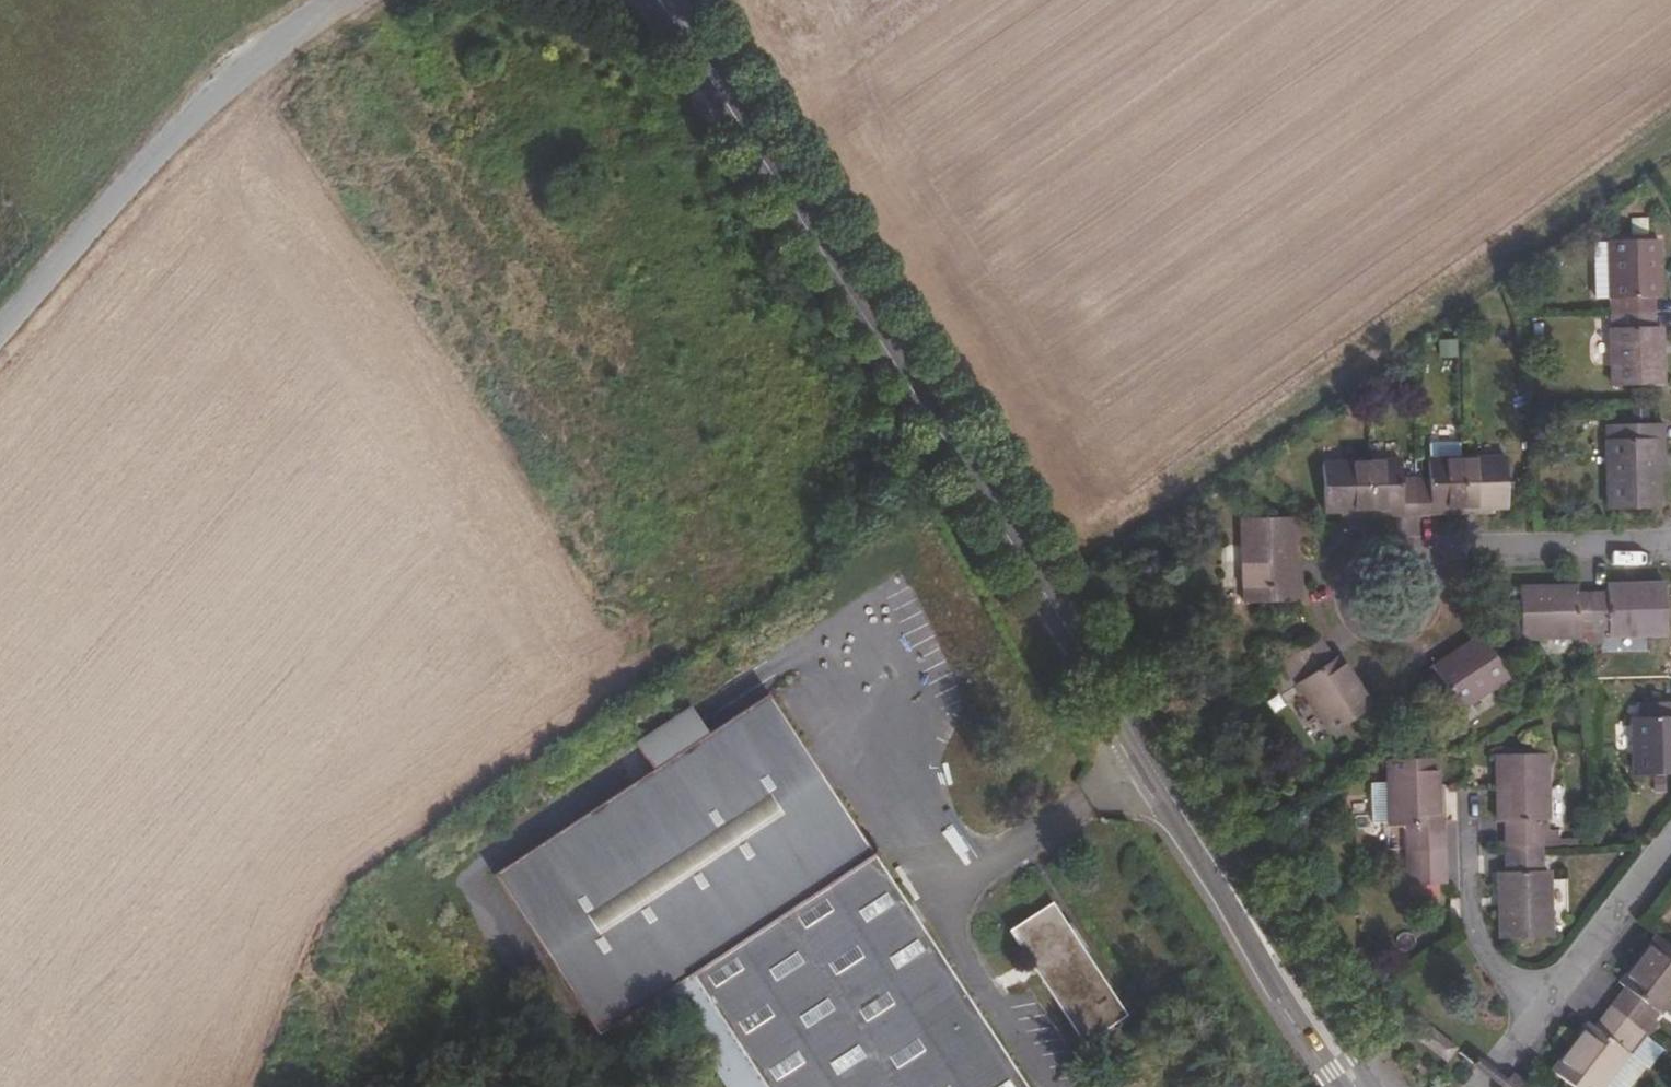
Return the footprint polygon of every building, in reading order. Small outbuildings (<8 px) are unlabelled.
[(1622,222),(1621,279),(1628,279),(1629,296),(1629,311),(1622,311),(1623,365),(1670,366),(1670,309),(1665,308),(1665,295),(1665,278),(1670,278),(1670,221),(1622,222)] [(1617,491),(1666,490),(1667,418),(1670,418),(1670,404),(1617,404),(1617,491)] [(1512,440),(1468,440),(1436,440),(1436,457),(1422,457),(1408,458),(1407,441),(1377,442),(1330,443),(1331,492),(1378,491),(1408,491),(1408,498),(1422,498),(1438,498),(1439,489),(1468,489),(1512,489),(1512,440)] [(1249,498),(1250,584),(1305,583),(1304,567),(1298,567),(1297,497),(1249,498)] [(1599,577),(1588,577),(1588,573),(1532,574),(1533,622),(1588,621),(1588,614),(1599,614),(1620,614),(1620,621),(1670,620),(1670,572),(1619,573),(1619,577),(1599,577)] [(1337,641),(1322,620),(1292,639),(1306,659),(1302,662),(1333,711),(1372,686),(1343,638),(1337,641)] [(1452,691),(1455,695),(1502,666),(1476,627),(1431,656),(1434,661),(1419,671),(1439,700),(1452,691)] [(505,855),(606,1017),(699,961),(779,1086),(1036,1086),(784,681),(505,855)] [(1642,766),(1670,765),(1670,695),(1648,695),(1649,709),(1641,710),(1642,766)] [(1551,740),(1504,741),(1505,806),(1510,806),(1510,833),(1510,859),(1504,859),(1506,923),(1551,924),(1551,858),(1544,858),(1543,832),(1543,807),(1553,807),(1551,740)] [(1410,810),(1410,835),(1446,834),(1445,810),(1440,810),(1439,743),(1394,744),(1394,809),(1410,810)] [(1061,888),(1015,915),(1084,1032),(1129,1004),(1061,888)] [(1670,984),(1670,932),(1659,922),(1623,969),(1623,975),(1609,993),(1593,1014),(1586,1014),(1553,1057),(1590,1086),(1625,1040),(1620,1036),(1636,1016),(1651,995),(1659,999),(1670,984)] [(1427,1022),(1416,1037),(1441,1057),(1453,1043),(1427,1022)] [(1486,1062),(1475,1052),(1467,1061),(1492,1081),(1499,1086),(1529,1086),(1522,1081),(1512,1073),(1506,1079),(1498,1072),(1486,1062)]
